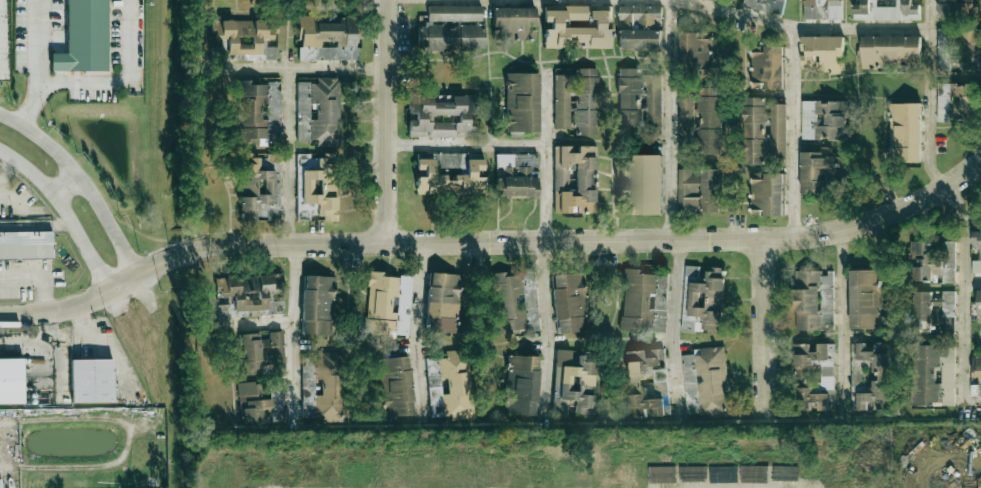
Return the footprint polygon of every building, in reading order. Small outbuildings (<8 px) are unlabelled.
[(108,0),(67,0),(66,53),(51,53),(51,71),(107,71),(108,0)] [(782,14),(784,0),(744,0),(743,7),(782,14)] [(842,20),(842,0),(805,0),(804,19),(842,20)] [(920,4),(912,4),(912,0),(861,0),(861,4),(853,4),(853,20),(920,20),(920,4)] [(970,17),(970,0),(938,0),(938,16),(970,17)] [(484,49),(484,23),(482,23),(482,6),(427,6),(427,26),(418,26),(418,50),(484,49)] [(545,48),(612,48),(612,26),(611,26),(611,10),(589,10),(589,6),(565,6),(565,10),(544,10),(544,26),(545,26),(545,48)] [(620,49),(661,49),(661,6),(619,6),(620,49)] [(535,7),(493,8),(493,40),(535,40),(535,29),(535,7)] [(299,60),(357,60),(357,19),(314,19),(314,16),(299,16),(299,60)] [(212,20),(212,39),(227,39),(227,54),(244,54),(244,59),(277,60),(277,46),(266,46),(266,39),(276,39),(276,21),(212,20)] [(950,70),(950,63),(959,63),(958,28),(937,29),(938,70),(950,70)] [(979,31),(961,32),(961,41),(979,41),(979,31)] [(680,69),(711,69),(712,33),(681,33),(680,69)] [(844,37),(802,36),(802,53),(804,53),(803,73),(842,74),(842,59),(844,59),(844,37)] [(920,36),(862,36),(862,68),(920,68),(920,36)] [(785,89),(784,46),(764,46),(764,52),(751,52),(752,89),(785,89)] [(597,135),(598,69),(575,68),(574,135),(597,135)] [(619,128),(645,127),(645,129),(662,129),(661,76),(641,76),(641,68),(617,68),(619,128)] [(538,73),(505,73),(506,132),(539,132),(538,73)] [(554,128),(569,129),(570,75),(555,75),(554,128)] [(297,82),(297,141),(317,141),(317,146),(339,146),(339,77),(317,77),(317,82),(297,82)] [(280,83),(251,83),(251,80),(236,80),(236,143),(280,142),(280,83)] [(938,122),(977,121),(976,84),(937,84),(938,122)] [(720,155),(722,88),(699,88),(698,154),(720,155)] [(409,136),(475,136),(475,117),(476,117),(476,95),(409,95),(409,113),(415,113),(415,120),(408,120),(409,136)] [(692,95),(678,95),(678,137),(691,138),(692,95)] [(742,164),(760,164),(760,156),(764,156),(766,98),(743,97),(742,164)] [(802,102),(802,140),(847,139),(846,101),(802,102)] [(921,103),(889,104),(890,162),(921,162),(921,103)] [(785,104),(769,104),(770,159),(785,159),(785,104)] [(554,146),(554,213),(595,213),(595,146),(577,146),(577,153),(571,153),(571,146),(554,146)] [(801,152),(801,195),(828,195),(828,178),(836,178),(836,156),(831,156),(831,147),(820,147),(820,152),(801,152)] [(538,154),(496,153),(496,167),(503,167),(502,176),(497,176),(496,197),(537,198),(538,169),(537,169),(538,154)] [(297,154),(298,221),(310,221),(309,210),(317,210),(318,219),(337,219),(336,156),(310,156),(310,154),(297,154)] [(280,220),(280,180),(275,180),(275,171),(259,170),(259,156),(241,155),(241,218),(263,218),(263,220),(280,220)] [(662,215),(661,155),(629,155),(630,215),(662,215)] [(416,194),(483,195),(483,177),(476,177),(476,170),(483,171),(483,159),(466,159),(466,175),(454,175),(454,181),(446,181),(446,175),(433,174),(433,159),(417,159),(416,170),(424,170),(424,177),(417,176),(416,194)] [(678,169),(678,210),(720,211),(721,169),(701,169),(701,175),(691,175),(691,170),(678,169)] [(784,174),(751,173),(750,215),(783,216),(784,174)] [(973,232),(972,249),(979,249),(979,260),(972,260),(972,273),(980,273),(980,232),(973,232)] [(53,261),(0,261),(0,233),(52,233),(53,261)] [(955,282),(955,242),(942,242),(942,243),(911,243),(911,281),(932,281),(932,275),(942,275),(942,283),(955,282)] [(682,331),(708,332),(708,334),(722,335),(725,268),(707,267),(706,277),(699,276),(699,266),(685,266),(682,331)] [(654,275),(639,274),(639,269),(623,269),(622,331),(651,331),(652,310),(648,310),(648,293),(653,293),(654,275)] [(834,325),(833,272),(823,272),(823,270),(795,271),(795,330),(820,330),(820,325),(834,325)] [(880,270),(850,270),(851,329),(881,328),(880,270)] [(412,277),(382,276),(382,272),(369,271),(366,334),(409,336),(412,277)] [(535,273),(505,275),(505,272),(494,273),(497,334),(538,332),(535,273)] [(664,333),(668,273),(641,272),(641,273),(655,274),(654,296),(653,296),(652,332),(664,333)] [(458,332),(459,274),(428,273),(427,332),(458,332)] [(552,275),(556,334),(587,331),(583,273),(552,275)] [(218,318),(284,314),(283,297),(282,274),(215,277),(216,297),(230,296),(230,304),(217,304),(218,318)] [(301,334),(333,335),(335,296),(336,276),(304,275),(301,334)] [(932,292),(914,292),(913,318),(954,319),(955,291),(942,291),(942,298),(932,298),(932,292)] [(954,333),(955,317),(944,317),(943,332),(954,333)] [(242,375),(263,374),(262,359),(284,358),(283,332),(269,332),(269,339),(260,339),(259,333),(241,334),(242,375)] [(888,410),(889,343),(851,343),(851,359),(872,360),(872,377),(872,391),(857,390),(857,410),(872,411),(872,410),(888,410)] [(833,344),(819,344),(819,352),(810,352),(810,344),(794,344),(795,381),(805,381),(805,373),(813,373),(813,361),(821,361),(821,392),(833,392),(833,344)] [(954,406),(955,348),(941,348),(941,346),(912,345),(911,405),(954,406)] [(682,355),(687,417),(730,414),(724,346),(693,349),(694,354),(682,355)] [(629,418),(648,417),(647,415),(664,414),(664,399),(647,400),(646,383),(645,367),(665,366),(664,348),(644,349),(644,350),(626,351),(629,418)] [(430,417),(451,416),(452,421),(470,420),(466,350),(445,351),(446,358),(427,358),(430,417)] [(593,417),(596,356),(573,355),(573,350),(556,350),(553,416),(566,417),(567,400),(574,401),(574,416),(593,417)] [(302,358),(302,417),(323,417),(323,422),(343,422),(342,353),(321,353),(321,357),(302,358)] [(972,355),(973,382),(971,382),(971,397),(980,397),(980,354),(972,355)] [(505,415),(537,415),(538,356),(506,356),(505,415)] [(381,417),(413,416),(410,357),(378,358),(381,417)] [(24,403),(0,403),(0,359),(24,359),(24,403)] [(69,360),(113,360),(113,402),(69,402),(69,360)] [(263,422),(262,413),(272,413),(271,399),(256,400),(255,382),(238,382),(240,423),(263,422)] [(828,410),(828,393),(810,394),(809,387),(796,387),(797,410),(810,410),(810,402),(820,402),(820,411),(828,410)] [(675,466),(648,467),(649,483),(675,482),(675,466)]
